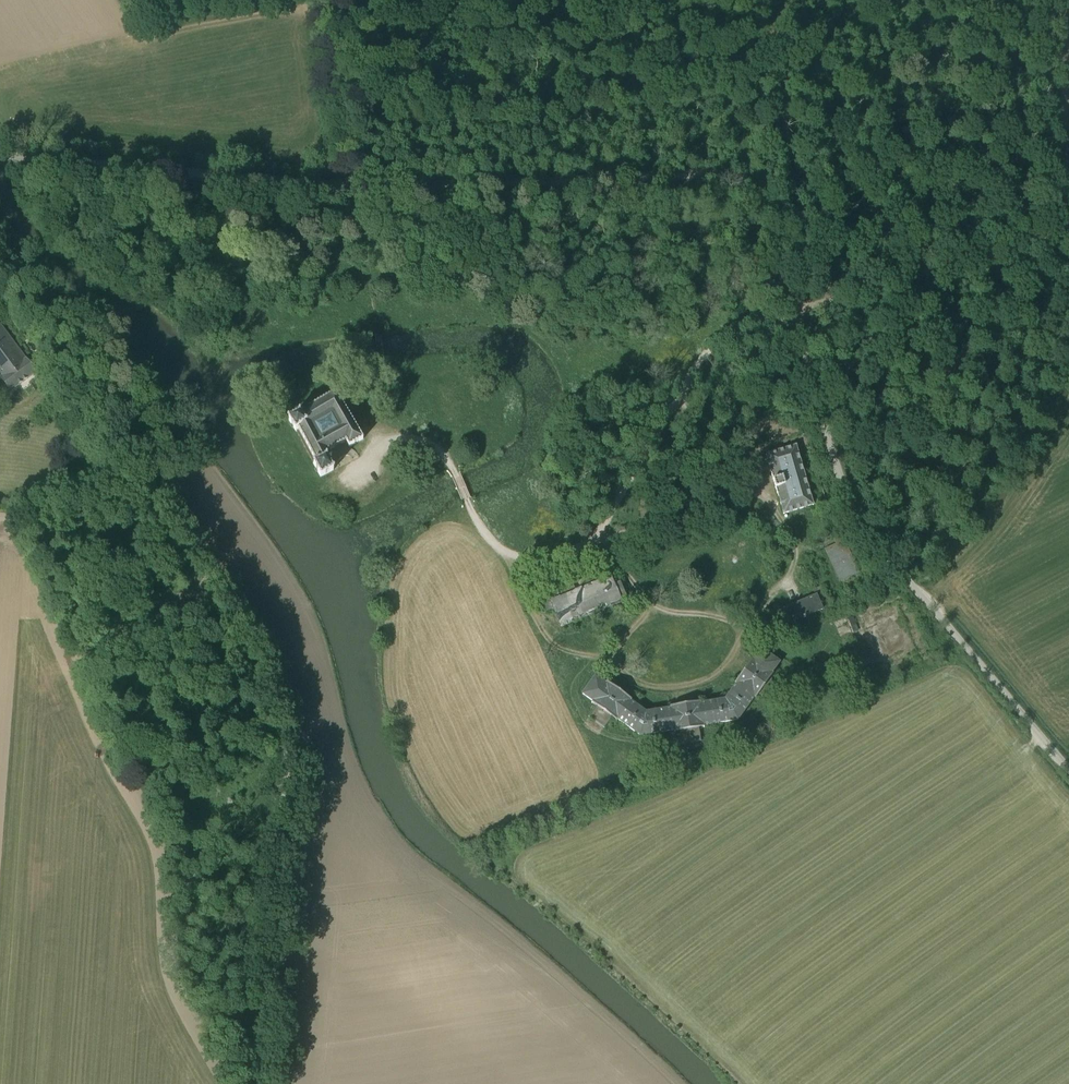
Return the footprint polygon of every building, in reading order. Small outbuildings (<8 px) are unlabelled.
[(10,392),(36,373),(0,324),(0,378),(10,392)] [(303,412),(289,420),(295,431),(298,429),(317,463),(314,464),(321,477),(333,470),(327,459),(331,457),(328,452),(346,442),(349,447),(363,439),(337,393),(303,412)] [(814,505),(797,445),(766,454),(783,514),(814,505)] [(840,581),(859,572),(840,532),(833,536),(836,543),(825,548),(840,581)] [(620,582),(615,584),(611,576),(562,596),(558,587),(539,596),(546,612),(553,609),(561,628),(622,602),(620,597),(625,596),(620,582)] [(815,595),(798,603),(804,617),(822,609),(818,600),(823,598),(818,588),(813,591),(815,595)] [(804,617),(798,603),(781,610),(778,605),(772,607),(777,617),(782,615),(786,625),(804,617)] [(753,658),(734,683),(735,684),(725,699),(701,703),(700,701),(670,706),(670,708),(646,712),(631,701),(632,700),(607,682),(606,682),(595,675),(582,694),(592,701),(591,702),(596,706),(589,716),(604,728),(612,717),(617,721),(617,720),(640,736),(673,731),(674,732),(680,731),(682,744),(701,740),(699,728),(705,727),(704,725),(738,720),(754,698),(755,698),(759,694),(769,701),(781,685),(770,678),(774,673),(773,672),(780,662),(761,648),(754,659),(753,658)]
